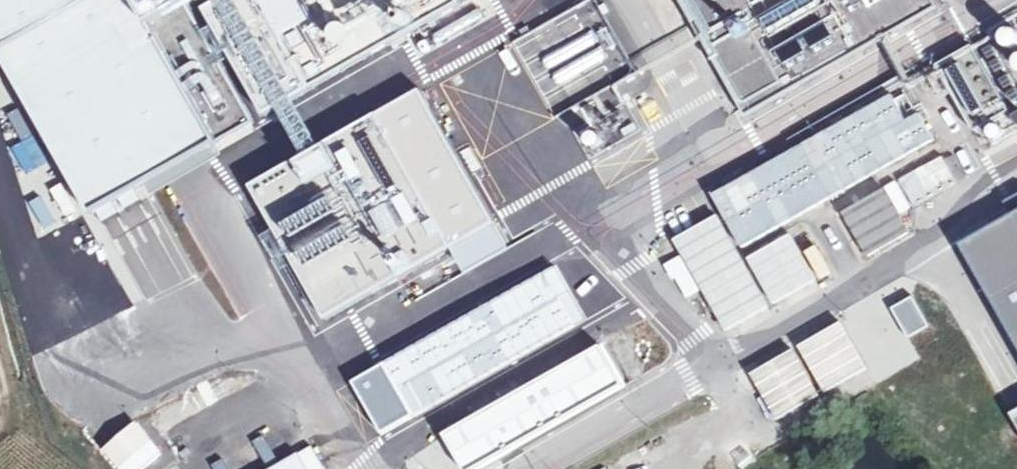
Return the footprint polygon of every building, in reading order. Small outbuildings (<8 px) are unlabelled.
[(83,205),(210,134),(134,0),(0,0),(0,58),(83,205)] [(512,42),(555,117),(637,71),(596,0),(585,0),(512,42)] [(746,116),(918,16),(909,0),(678,0),(746,116)] [(972,45),(939,64),(976,128),(1009,109),(972,45)] [(912,82),(711,192),(741,243),(941,134),(912,82)] [(641,130),(625,102),(573,132),(589,160),(641,130)] [(421,112),(370,145),(395,184),(446,151),(421,112)] [(511,188),(457,222),(492,274),(545,239),(511,188)] [(890,188),(850,212),(875,254),(916,230),(890,188)] [(436,265),(454,252),(409,192),(390,205),(436,265)] [(449,226),(464,220),(453,195),(438,201),(449,226)] [(147,200),(108,216),(141,299),(180,284),(147,200)] [(961,247),(1016,345),(1016,214),(961,247)] [(722,215),(681,239),(735,330),(776,307),(722,215)] [(796,233),(756,257),(783,303),(823,279),(796,233)] [(325,257),(385,328),(403,314),(343,243),(325,257)] [(461,251),(424,282),(464,328),(500,297),(461,251)] [(543,276),(519,297),(537,318),(561,297),(543,276)] [(938,304),(908,322),(925,350),(955,332),(938,304)] [(568,344),(591,327),(574,305),(552,322),(568,344)] [(893,310),(858,330),(882,371),(917,351),(893,310)] [(637,346),(646,338),(627,315),(617,323),(637,346)] [(509,353),(535,344),(526,321),(501,330),(509,353)] [(848,321),(807,345),(834,391),(875,367),(848,321)] [(597,334),(573,354),(600,387),(624,368),(597,334)] [(419,340),(397,366),(449,410),(471,384),(419,340)] [(648,341),(623,356),(630,368),(655,352),(648,341)] [(540,382),(564,361),(548,343),(524,364),(540,382)] [(800,349),(759,372),(786,419),(827,395),(800,349)] [(538,386),(559,412),(589,388),(568,362),(538,386)] [(450,408),(459,419),(483,400),(473,388),(450,408)] [(264,468),(325,468),(310,443),(264,468)]
